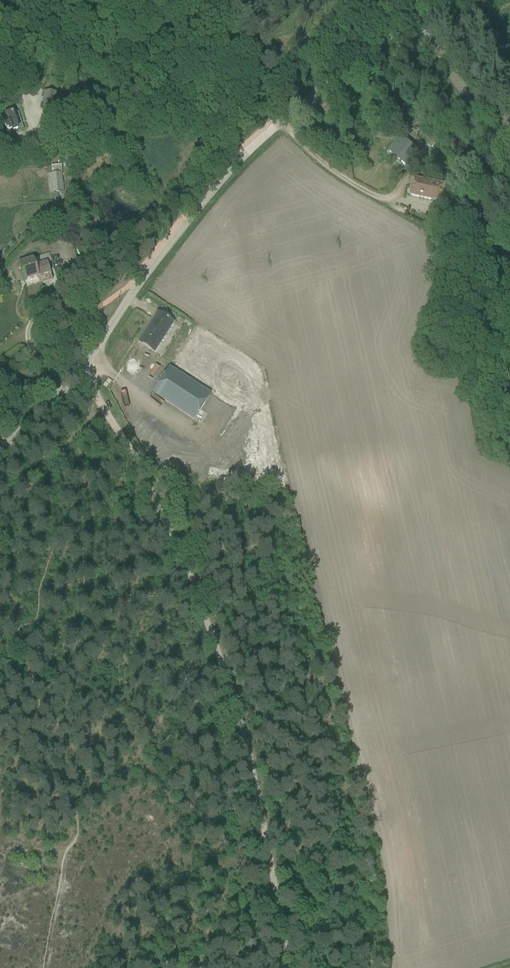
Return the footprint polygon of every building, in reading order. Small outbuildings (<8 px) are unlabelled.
[(43,107),(47,107),(46,124),(54,125),(56,93),(44,92),(43,107)] [(12,114),(1,117),(7,134),(17,131),(12,114)] [(417,134),(425,127),(417,120),(409,128),(412,131),(413,130),(417,134)] [(441,141),(429,128),(419,137),(431,150),(441,141)] [(413,158),(418,151),(401,137),(389,152),(408,169),(415,160),(413,158)] [(58,193),(63,193),(61,165),(51,166),(52,175),(49,175),(51,194),(54,194),(55,198),(59,198),(58,193)] [(410,197),(442,203),(446,185),(413,179),(410,197)] [(40,285),(52,281),(47,263),(51,262),(49,255),(18,265),(24,283),(38,279),(40,285)] [(138,343),(154,353),(173,324),(157,314),(138,343)] [(98,328),(100,328),(101,328),(103,327),(104,326),(104,324),(105,323),(104,321),(103,320),(102,319),(101,319),(99,319),(98,319),(96,320),(95,321),(95,323),(95,324),(95,326),(96,327),(98,328)] [(210,395),(169,370),(153,396),(194,421),(210,395)]
